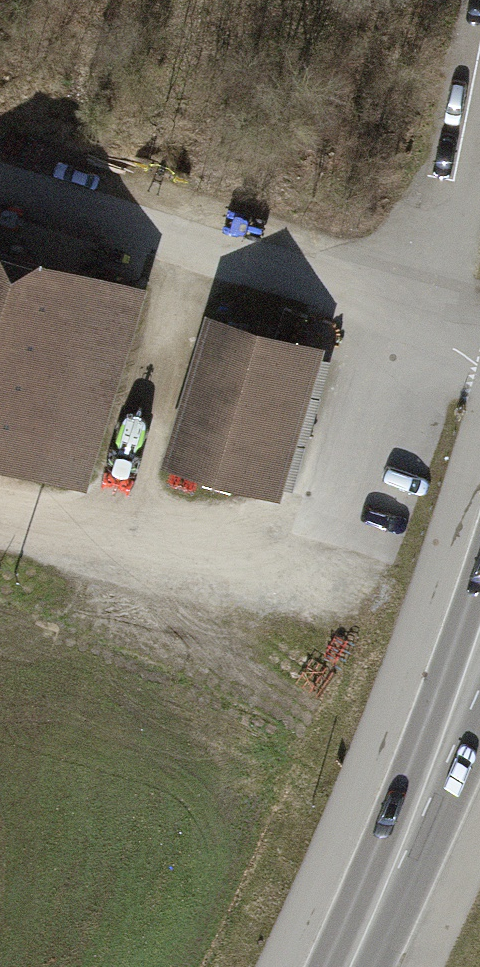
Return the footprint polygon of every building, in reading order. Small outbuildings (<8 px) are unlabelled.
[(78,477),(132,294),(0,255),(0,454),(78,477)] [(271,340),(212,324),(167,480),(274,511),(320,355),(304,350),(311,325),(278,316),(271,340)]
